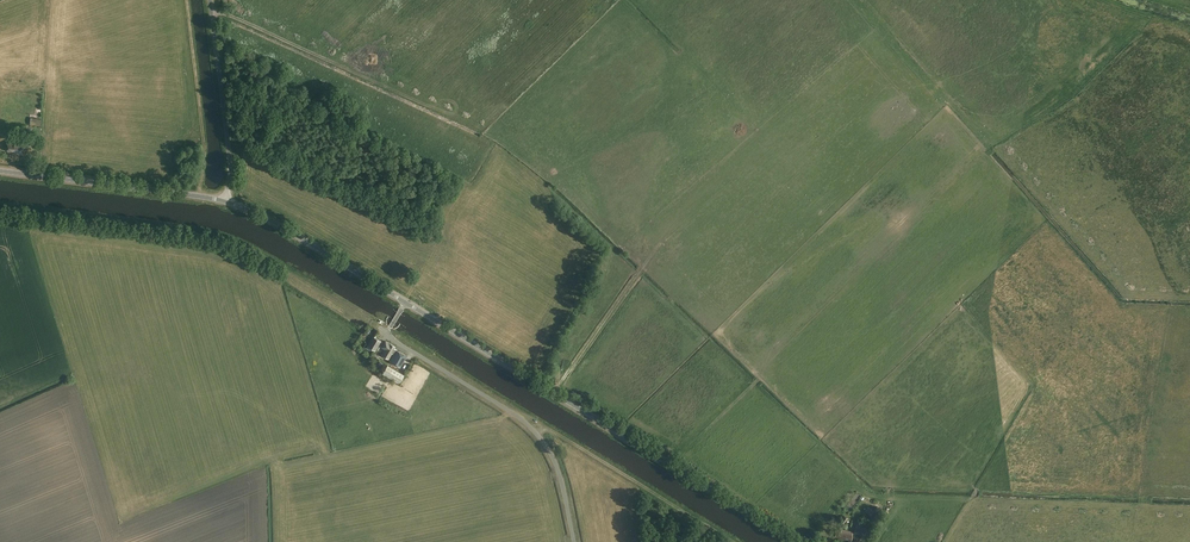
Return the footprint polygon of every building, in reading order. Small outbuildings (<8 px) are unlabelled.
[(25,143),(9,141),(7,151),(15,152),(14,153),(23,155),(23,153),(35,155),(37,145),(25,144),(25,143)] [(381,341),(373,336),(367,346),(376,351),(381,341)] [(390,344),(386,341),(382,348),(385,349),(382,355),(389,359),(390,357),(391,358),(390,361),(401,367),(407,356),(394,348),(395,347),(390,344)] [(405,374),(388,364),(382,373),(399,383),(405,374)] [(864,528),(857,524),(852,536),(859,539),(864,528)] [(853,532),(841,529),(841,530),(836,529),(835,536),(851,540),(853,532)]
